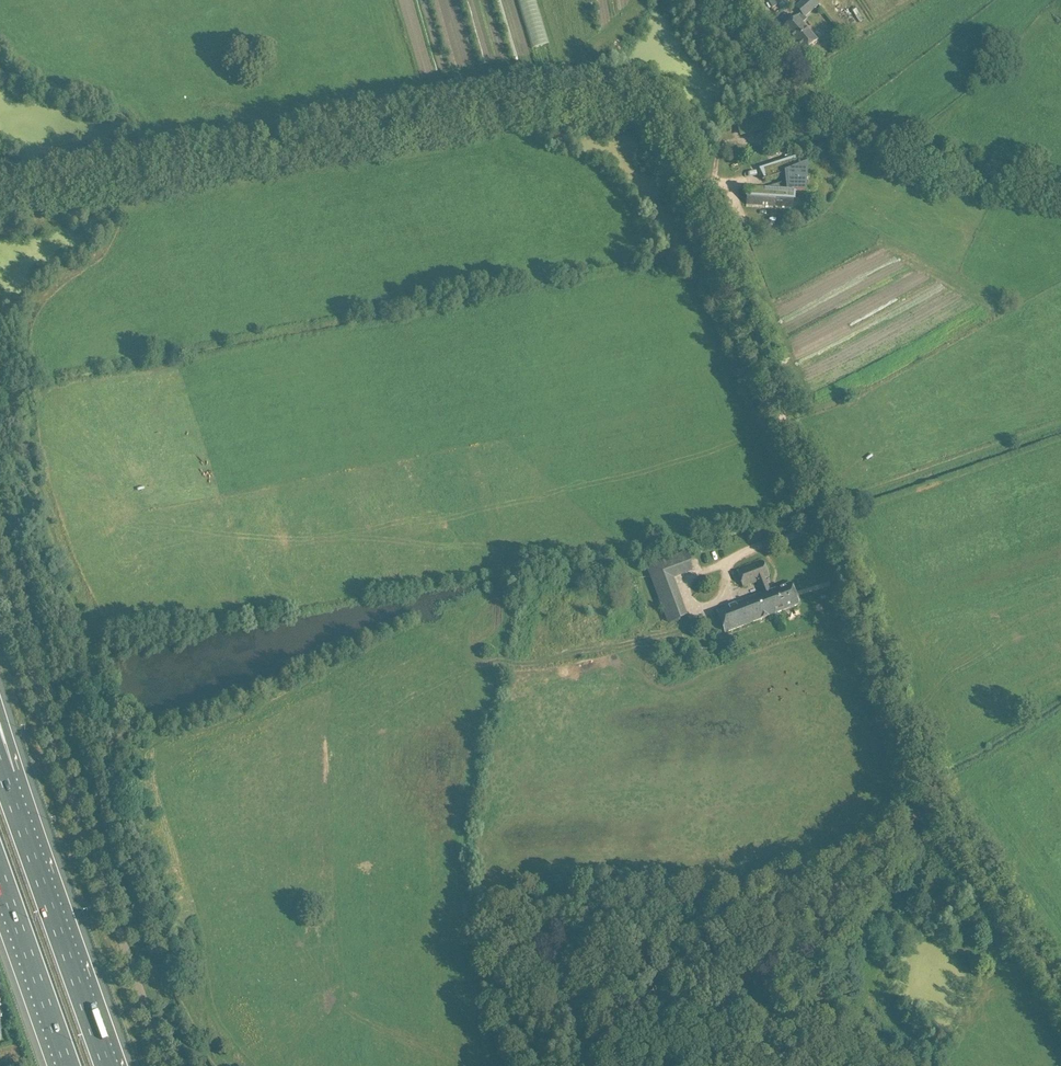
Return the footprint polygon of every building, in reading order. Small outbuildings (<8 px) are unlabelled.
[(531,47),(548,42),(536,0),(518,0),(531,47)] [(797,7),(802,13),(805,17),(819,5),(814,0),(804,0),(797,7)] [(797,17),(785,27),(795,39),(792,41),(803,52),(805,50),(808,52),(812,48),(811,45),(817,40),(797,17)] [(746,203),(757,204),(793,206),(793,193),(803,193),(805,165),(796,168),(792,158),(762,169),(766,179),(786,174),(788,192),(747,189),(746,203)] [(646,567),(668,623),(680,621),(679,618),(687,615),(673,579),(692,572),(689,564),(692,563),(685,552),(646,567)] [(769,577),(763,562),(737,572),(742,587),(756,582),(761,594),(716,611),(724,633),(798,605),(790,583),(768,592),(765,586),(768,585),(765,578),(769,577)]
